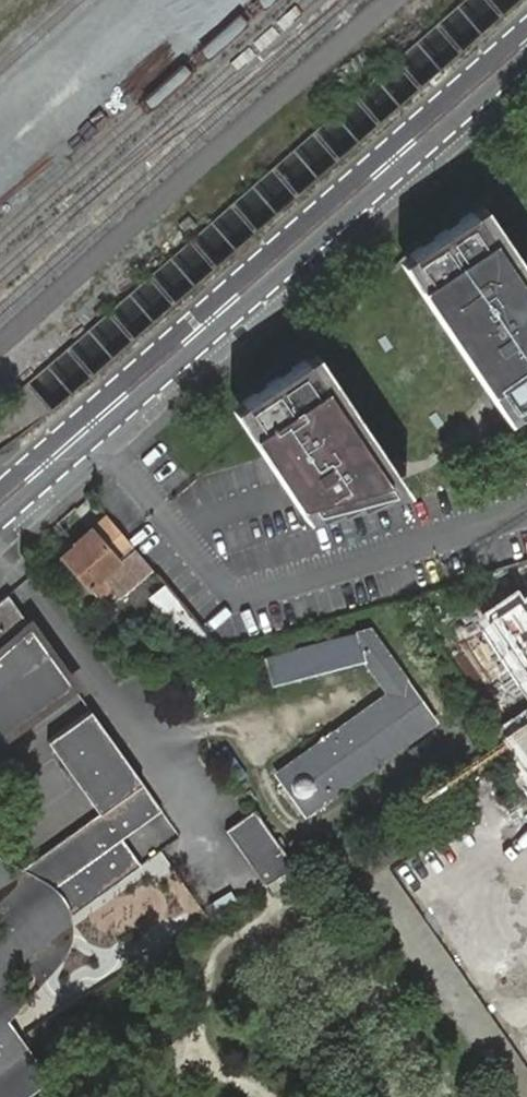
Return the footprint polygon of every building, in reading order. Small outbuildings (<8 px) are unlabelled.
[(484,205),(402,260),(498,403),(508,419),(526,406),(526,268),(484,205)] [(392,470),(313,353),(304,359),(241,401),(231,408),(246,431),(289,495),(304,518),(405,490),(392,470)] [(126,538),(108,517),(95,529),(79,543),(84,549),(69,563),(91,590),(98,597),(111,586),(105,578),(120,565),(123,562),(120,559),(134,548),(126,538)] [(63,556),(69,563),(84,549),(79,543),(63,556)] [(135,581),(151,568),(134,548),(120,559),(123,562),(120,565),(135,581)] [(74,689),(7,595),(0,601),(0,741),(74,689)] [(480,616),(526,693),(526,601),(518,606),(512,596),(480,616)] [(276,773),(305,813),(434,720),(370,629),(263,656),(270,685),(365,660),(389,692),(276,773)] [(492,724),(502,740),(526,781),(526,702),(492,724)] [(47,743),(98,814),(21,869),(0,884),(0,910),(26,947),(71,916),(142,866),(123,838),(161,812),(90,712),(47,743)] [(254,810),(225,831),(260,879),(265,885),(295,867),(254,810)] [(21,869),(0,858),(0,884),(21,869)] [(209,904),(217,915),(235,904),(228,893),(209,904)] [(3,1026),(63,959),(65,957),(70,946),(73,932),(72,920),(71,916),(26,947),(0,910),(0,1022),(3,1026)] [(43,1083),(13,1041),(3,1026),(0,1022),(0,1096),(24,1096),(43,1083)]
